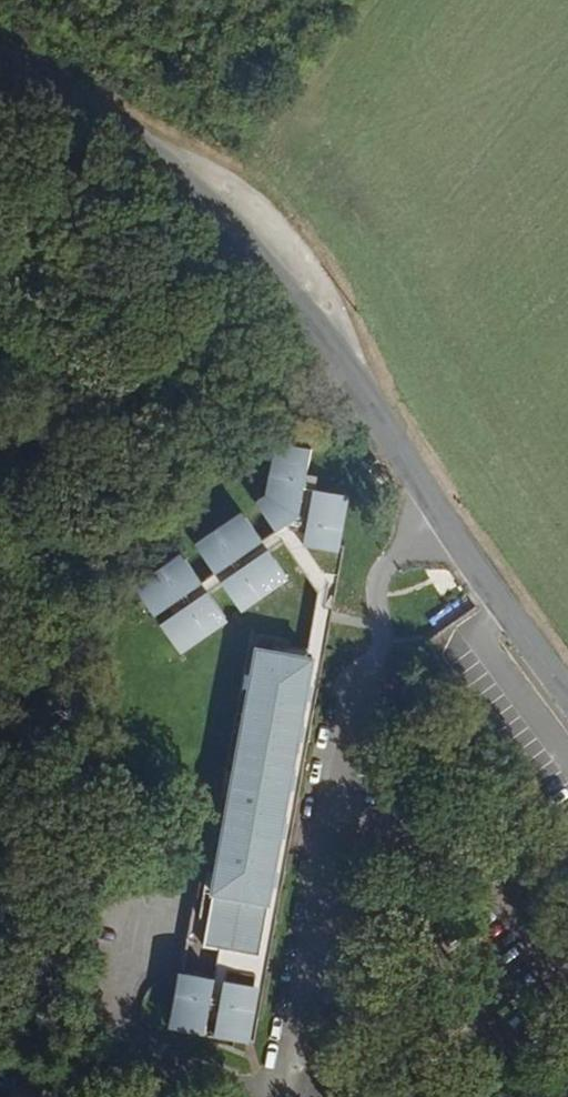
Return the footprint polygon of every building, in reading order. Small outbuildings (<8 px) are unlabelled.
[(309,461),(313,440),(284,435),(273,490),(262,498),(280,525),(302,507),(309,461)] [(320,463),(309,461),(302,507),(280,525),(266,534),(217,564),(205,573),(172,595),(177,605),(211,582),(223,574),(271,541),(284,532),(320,582),(310,643),(277,637),(276,648),(318,654),(327,599),(332,574),(330,573),(318,541),(312,517),(312,507),(317,481),(320,463)] [(347,489),(343,484),(317,481),(312,507),(312,517),(318,541),(330,573),(332,574),(338,536),(347,489)] [(217,564),(266,534),(250,508),(201,539),(217,564)] [(347,539),(338,536),(332,574),(327,599),(336,600),(347,539)] [(288,566),(271,541),(223,574),(241,598),(288,566)] [(172,595),(205,573),(188,549),(139,581),(156,606),(172,595)] [(211,582),(177,605),(162,615),(179,641),(227,608),(211,582)] [(252,1017),(261,1018),(328,642),(336,600),(327,599),(318,654),(306,716),(264,956),(259,979),(252,1017)] [(222,948),(264,956),(306,716),(318,654),(276,648),(261,645),(259,660),(224,862),(209,946),(222,948)] [(214,859),(224,862),(259,660),(249,658),(214,859)] [(210,1020),(221,1020),(229,974),(259,979),(264,956),(222,948),(217,979),(210,1020)] [(218,1039),(247,1043),(252,1017),(259,979),(229,974),(221,1020),(218,1039)] [(208,1036),(210,1020),(217,979),(188,975),(177,1031),(208,1036)] [(252,1017),(247,1043),(256,1044),(261,1018),(252,1017)]
